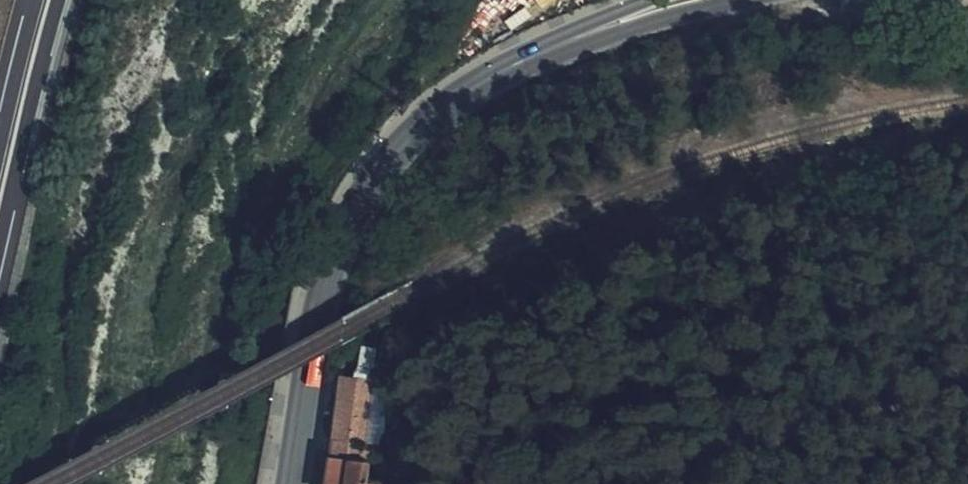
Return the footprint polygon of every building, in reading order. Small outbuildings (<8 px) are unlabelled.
[(355,363),(345,440),(387,445),(389,421),(385,420),(389,368),(355,363)] [(359,483),(395,483),(396,465),(392,464),(385,464),(387,445),(345,440),(340,481),(359,483)]
